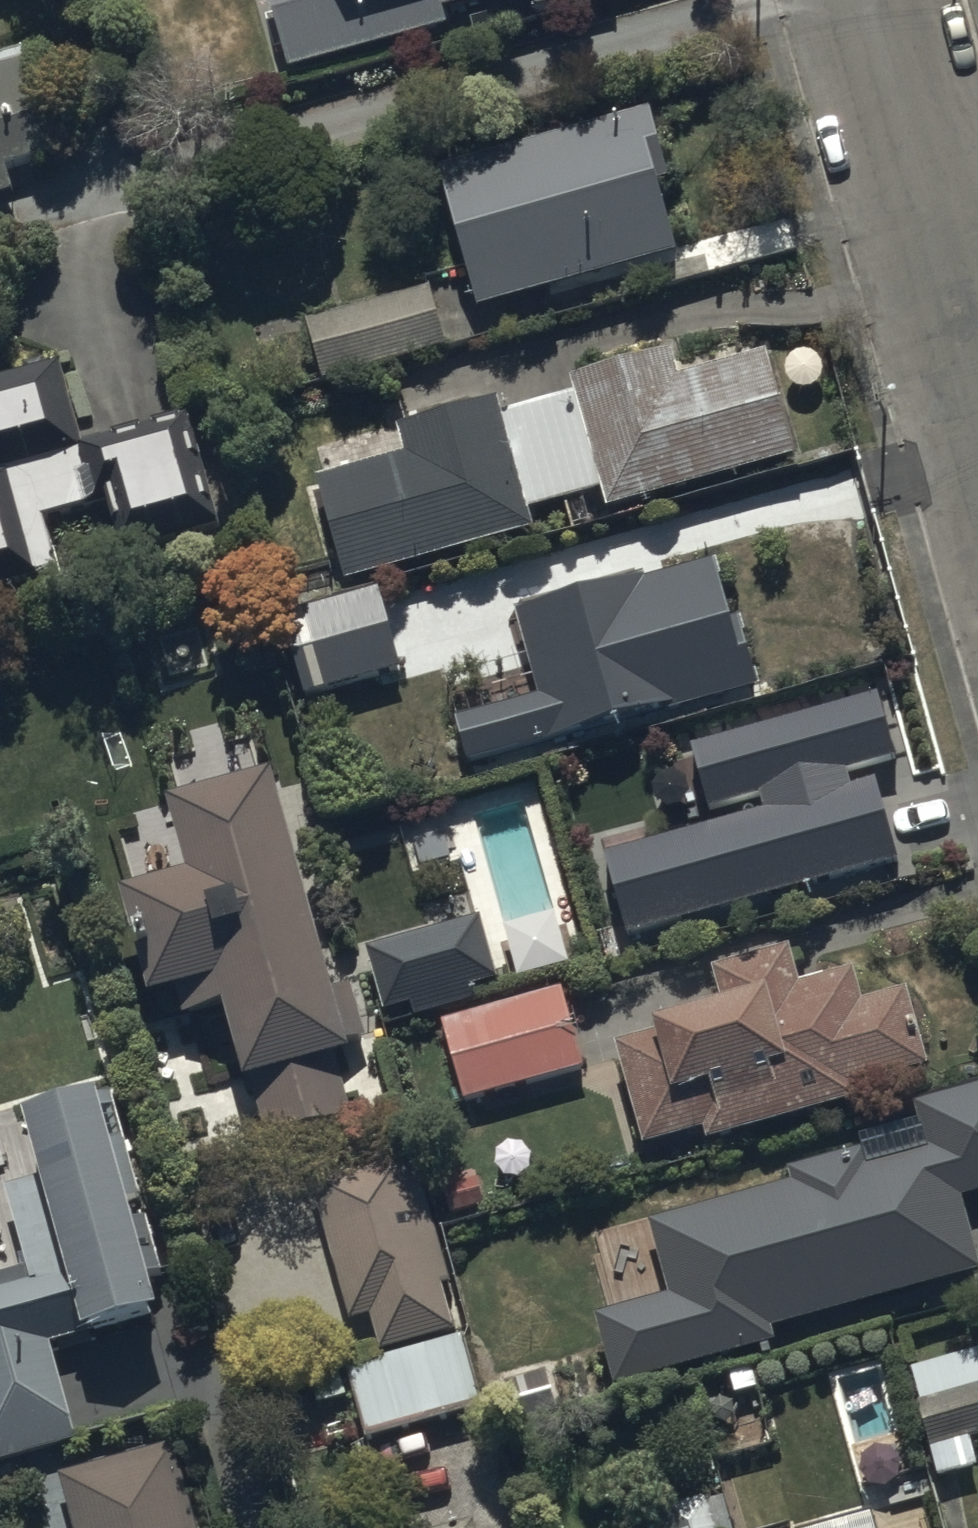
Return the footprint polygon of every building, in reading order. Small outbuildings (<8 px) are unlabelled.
[(286,67),(446,21),(443,9),(475,0),(267,0),(286,67)] [(0,60),(0,189),(16,184),(11,167),(61,152),(31,51),(0,60)] [(476,305),(677,251),(657,180),(668,177),(650,108),(437,165),(476,305)] [(321,375),(444,338),(426,279),(303,316),(321,375)] [(319,470),(349,580),(535,529),(529,510),(601,490),(605,505),(798,451),(770,350),(679,375),(671,345),(572,373),(577,390),(506,410),(501,392),(398,420),(405,447),(319,470)] [(62,561),(48,511),(101,497),(116,553),(219,525),(187,408),(78,438),(56,356),(0,372),(0,578),(62,561)] [(455,715),(466,757),(757,682),(740,616),(732,618),(716,558),(510,611),(532,695),(455,715)] [(304,688),(401,660),(379,583),(282,611),(304,688)] [(895,757),(877,691),(691,743),(709,809),(760,795),(764,809),(607,853),(630,934),(898,858),(875,777),(851,783),(848,770),(895,757)] [(278,757),(168,784),(186,857),(120,873),(147,980),(177,973),(184,1004),(224,994),(244,1073),(252,1071),(265,1125),(353,1103),(338,1044),(372,1035),(357,975),(334,981),(278,757)] [(498,977),(480,914),(366,945),(384,1009),(410,1002),(414,1015),(476,998),(472,984),(498,977)] [(659,1020),(613,1034),(643,1134),(702,1117),(707,1134),(859,1089),(856,1077),(927,1056),(904,979),(861,991),(852,961),(802,975),(791,938),(713,961),(721,990),(656,1009),(659,1020)] [(464,1095),(583,1061),(560,981),(441,1015),(464,1095)] [(920,1103),(931,1144),(869,1162),(864,1143),(788,1165),(791,1176),(650,1216),(671,1289),(594,1311),(614,1383),(777,1336),(774,1324),(977,1266),(977,1257),(960,1192),(977,1187),(977,1087),(920,1103)] [(76,1446),(48,1346),(89,1334),(86,1324),(156,1305),(148,1278),(162,1274),(118,1118),(107,1121),(97,1088),(23,1109),(43,1179),(4,1189),(27,1270),(0,1277),(0,1467),(76,1446)] [(372,1308),(381,1343),(455,1324),(409,1148),(311,1174),(348,1315),(372,1308)] [(482,1401),(461,1329),(348,1360),(368,1433),(482,1401)] [(909,1360),(937,1468),(977,1457),(977,1456),(972,1432),(977,1430),(977,1342),(909,1360)] [(173,1436),(59,1466),(75,1527),(198,1527),(173,1436)] [(658,1504),(665,1527),(736,1527),(723,1485),(658,1504)] [(475,1514),(426,1527),(479,1527),(475,1514)]
